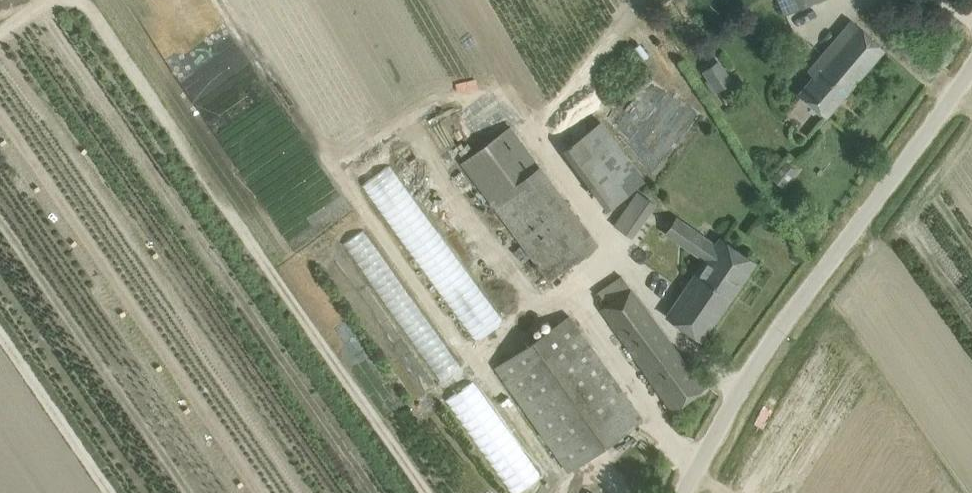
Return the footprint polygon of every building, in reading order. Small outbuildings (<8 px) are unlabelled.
[(783,15),(819,0),(777,0),(783,15)] [(799,93),(826,116),(884,48),(850,19),(808,68),(815,75),(799,93)] [(719,59),(702,71),(717,92),(733,81),(719,59)] [(599,118),(562,145),(607,206),(644,180),(599,118)] [(550,280),(598,244),(540,165),(537,167),(508,128),(461,162),(492,202),(550,280)] [(360,175),(471,343),(500,324),(390,156),(360,175)] [(786,162),(772,179),(783,188),(797,171),(786,162)] [(638,190),(612,224),(629,238),(656,204),(638,190)] [(668,236),(703,260),(665,315),(701,340),(755,262),(723,240),(716,250),(677,223),(668,236)] [(458,368),(367,226),(345,240),(437,382),(458,368)] [(412,398),(435,383),(343,249),(321,264),(412,398)] [(598,311),(632,357),(672,411),(704,387),(620,276),(596,294),(605,306),(598,311)] [(496,368),(557,454),(568,471),(642,419),(570,316),(496,368)] [(509,492),(515,492),(540,477),(477,378),(447,396),(509,492)]
